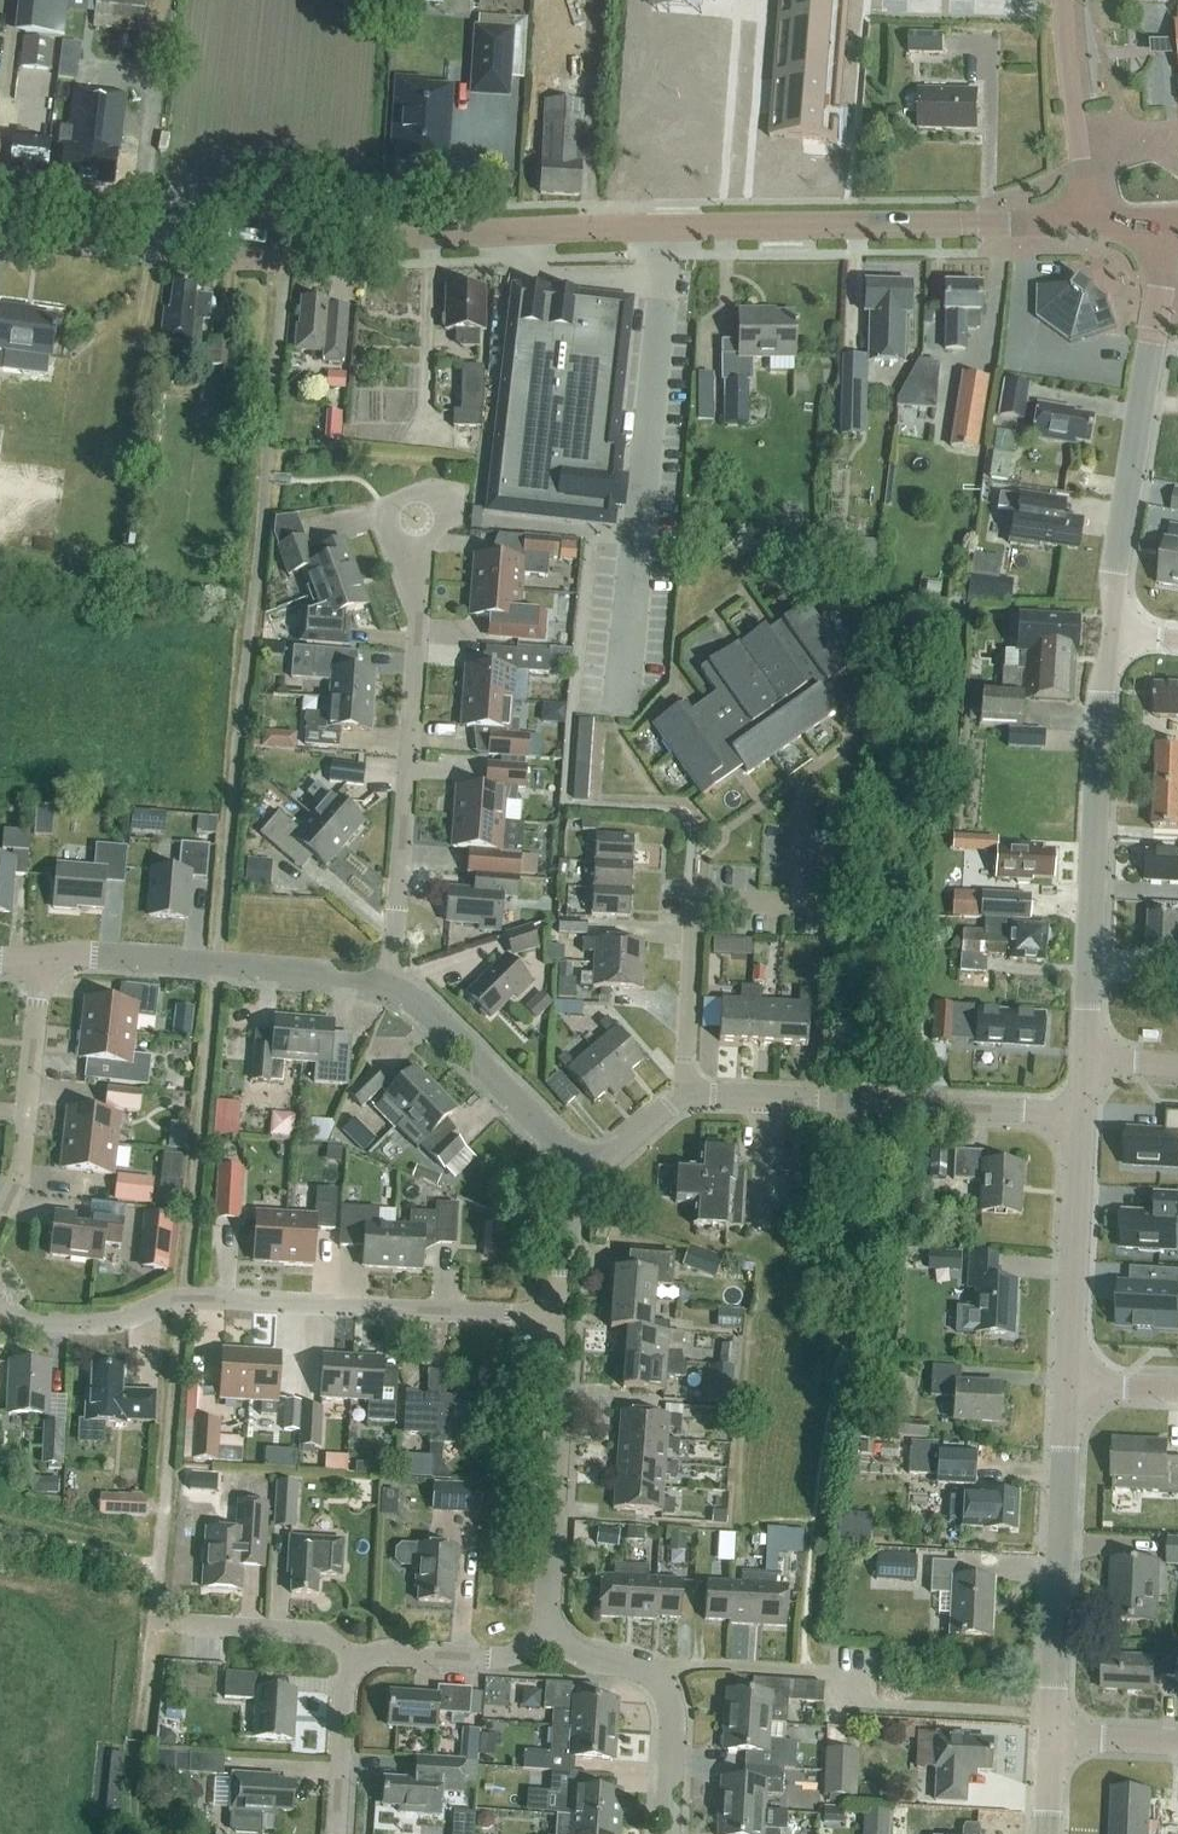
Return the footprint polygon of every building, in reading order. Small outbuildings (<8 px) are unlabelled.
[(14,33),(64,39),(68,0),(18,0),(14,33)] [(92,26),(141,31),(144,0),(95,0),(92,26)] [(770,137),(838,143),(850,0),(781,0),(770,137)] [(398,29),(417,30),(418,2),(399,1),(398,29)] [(510,100),(514,29),(473,26),(469,98),(510,100)] [(944,33),(910,32),(909,53),(944,54),(944,33)] [(56,41),(23,37),(20,67),(53,71),(56,41)] [(398,159),(444,162),(449,90),(424,88),(424,99),(402,98),(398,159)] [(120,152),(126,96),(73,89),(68,128),(59,127),(57,147),(62,148),(60,182),(114,188),(118,152),(120,152)] [(919,128),(977,129),(978,92),(920,91),(919,128)] [(579,196),(583,102),(545,100),(540,194),(579,196)] [(28,173),(31,177),(39,178),(42,175),(46,175),(49,142),(27,139),(28,130),(17,129),(16,138),(14,137),(10,170),(28,173)] [(1038,287),(1037,319),(1071,344),(1118,328),(1108,298),(1081,279),(1075,288),(1038,287)] [(865,282),(864,313),(870,313),(869,361),(903,362),(904,314),(910,315),(911,283),(865,282)] [(208,321),(211,297),(195,295),(196,286),(175,284),(172,309),(167,309),(163,339),(200,344),(202,321),(208,321)] [(965,350),(965,339),(965,329),(979,329),(980,285),(945,285),(944,310),(948,310),(947,349),(965,350)] [(605,524),(631,301),(576,295),(576,294),(551,291),(551,292),(547,291),(547,290),(521,288),(513,288),(488,511),(605,524)] [(484,332),(485,290),(446,289),(446,332),(461,332),(461,348),(478,348),(478,332),(484,332)] [(343,364),(347,309),(328,307),(328,302),(301,299),(299,326),(297,326),(295,350),(324,352),(323,362),(343,364)] [(55,319),(22,314),(22,310),(0,307),(0,371),(4,371),(6,350),(50,356),(55,319)] [(748,423),(749,379),(753,379),(752,356),(794,356),(794,314),(759,314),(759,311),(739,311),(739,341),(722,340),(722,379),(723,379),(723,423),(748,423)] [(235,341),(208,339),(206,367),(233,369),(235,341)] [(936,407),(938,359),(907,358),(904,406),(936,407)] [(483,399),(484,364),(460,363),(459,409),(453,409),(452,425),(480,428),(483,399)] [(346,373),(327,372),(326,388),(345,389),(346,373)] [(977,450),(988,378),(961,373),(950,446),(977,450)] [(713,374),(696,374),(696,421),(713,421),(713,374)] [(1029,384),(1003,380),(998,416),(1024,420),(1029,384)] [(1073,411),(1037,405),(1032,438),(1074,445),(1074,441),(1087,444),(1092,417),(1073,414),(1073,411)] [(344,440),(345,409),(328,408),(327,439),(344,440)] [(1010,432),(997,430),(994,449),(1007,451),(1010,432)] [(1065,502),(1050,500),(1021,496),(1019,509),(1013,508),(1008,544),(1038,549),(1038,544),(1076,550),(1081,520),(1063,517),(1065,502)] [(288,575),(304,570),(313,595),(357,579),(343,541),(310,552),(300,525),(273,535),(288,575)] [(514,535),(512,560),(475,557),(473,586),(521,590),(522,574),(546,575),(547,557),(557,558),(558,538),(514,535)] [(1167,539),(1159,585),(1177,588),(1177,541),(1167,539)] [(981,598),(1010,602),(1013,581),(970,575),(965,604),(980,606),(981,598)] [(344,622),(344,613),(366,605),(357,579),(313,595),(319,611),(308,615),(306,642),(348,646),(350,623),(344,622)] [(519,612),(521,590),(473,586),(470,616),(489,618),(487,636),(542,640),(544,614),(519,612)] [(835,711),(819,689),(850,667),(805,604),(781,621),(781,622),(767,632),(763,627),(732,649),(731,647),(699,669),(716,693),(690,711),(684,702),(652,724),(702,795),(715,786),(709,778),(729,764),(728,764),(736,758),(747,774),(835,711)] [(1022,699),(1029,699),(1074,702),(1078,617),(1019,614),(1018,652),(1006,651),(1005,667),(1004,694),(982,693),(981,721),(1021,723),(1022,699)] [(329,698),(373,702),(375,673),(340,670),(341,651),(294,647),(291,678),(331,681),(329,698)] [(464,697),(512,701),(514,672),(548,674),(549,653),(511,650),(509,671),(466,668),(464,697)] [(1155,716),(1177,717),(1177,685),(1156,685),(1155,716)] [(510,721),(512,701),(464,697),(462,727),(508,730),(507,735),(490,734),(489,755),(527,758),(529,737),(517,736),(518,721),(510,721)] [(370,731),(373,702),(329,698),(328,714),(307,713),(305,744),(338,747),(340,729),(370,731)] [(592,719),(577,718),(577,729),(591,730),(592,719)] [(1007,747),(1043,749),(1045,730),(1008,728),(1007,747)] [(591,730),(577,729),(576,741),(590,742),(591,730)] [(296,733),(263,731),(261,748),(295,751),(296,733)] [(590,753),(590,742),(576,741),(575,752),(590,753)] [(1177,784),(1177,747),(1159,746),(1158,783),(1177,784)] [(590,753),(575,752),(574,764),(589,765),(590,753)] [(332,761),(329,782),(363,786),(366,766),(332,761)] [(589,765),(574,764),(574,775),(588,776),(589,765)] [(457,788),(455,818),(502,821),(504,802),(515,803),(517,788),(524,789),(526,768),(487,765),(485,790),(457,788)] [(588,776),(574,775),(573,786),(587,787),(588,776)] [(312,816),(344,845),(363,823),(316,782),(306,794),(321,806),(312,816)] [(1158,783),(1156,830),(1177,831),(1177,784),(1158,783)] [(587,787),(573,786),(572,798),(587,799),(587,787)] [(149,810),(132,809),(131,830),(147,831),(149,810)] [(39,813),(38,841),(59,842),(60,814),(39,813)] [(325,867),(344,845),(312,816),(299,831),(278,813),(260,834),(289,859),(301,846),(325,867)] [(455,818),(452,847),(468,848),(467,874),(474,874),(518,878),(520,857),(500,855),(500,851),(502,821),(455,818)] [(30,832),(4,830),(2,850),(13,851),(12,860),(0,859),(0,912),(9,913),(12,875),(27,876),(30,832)] [(594,862),(631,864),(633,838),(595,836),(594,862)] [(1053,878),(1054,851),(1041,851),(1041,844),(1005,844),(1005,838),(980,838),(980,849),(996,849),(996,878),(1016,879),(1019,885),(1027,885),(1028,878),(1053,878)] [(178,872),(153,870),(149,916),(186,920),(189,878),(206,880),(209,846),(181,843),(178,872)] [(76,908),(102,910),(105,875),(125,876),(127,847),(96,845),(94,868),(57,865),(53,909),(75,910),(76,908)] [(1149,851),(1148,881),(1177,882),(1177,853),(1149,851)] [(271,860),(247,859),(245,885),(270,887),(271,860)] [(568,862),(559,860),(556,876),(565,878),(568,862)] [(630,891),(631,864),(594,862),(592,889),(630,891)] [(449,890),(446,922),(479,924),(479,930),(499,931),(502,898),(516,899),(518,878),(474,874),(473,892),(449,890)] [(629,917),(630,891),(592,889),(591,915),(629,917)] [(951,916),(985,918),(1013,919),(1030,920),(1031,895),(953,892),(951,916)] [(1151,913),(1150,954),(1177,955),(1177,914),(1151,913)] [(1013,919),(985,918),(984,931),(963,930),(961,971),(986,972),(987,953),(1010,954),(1009,959),(1045,961),(1047,925),(1013,924),(1013,919)] [(558,933),(586,935),(587,924),(558,922),(558,933)] [(504,932),(512,957),(539,948),(531,924),(504,932)] [(594,953),(593,964),(641,966),(643,942),(594,940),(582,940),(581,952),(594,953)] [(517,998),(532,984),(505,957),(468,995),(490,1017),(514,994),(517,998)] [(641,966),(593,964),(592,974),(580,974),(580,987),(592,987),(592,988),(640,990),(641,966)] [(753,968),(752,982),(764,983),(765,968),(763,968),(753,968)] [(82,1029),(133,1035),(135,1017),(155,1019),(159,989),(120,984),(118,1003),(86,1000),(82,1029)] [(748,1043),(751,987),(741,986),(740,1001),(721,1000),(718,1041),(748,1043)] [(751,987),(748,1043),(777,1044),(779,1003),(761,1002),(762,987),(751,987)] [(798,1004),(779,1003),(777,1044),(807,1046),(810,990),(799,989),(798,1004)] [(536,1019),(553,1004),(542,992),(525,1007),(536,1019)] [(935,1005),(933,1041),(953,1042),(953,1040),(976,1041),(976,1043),(1038,1047),(1044,1047),(1046,1015),(979,1012),(979,1007),(935,1005)] [(284,1061),(301,1062),(304,1019),(275,1017),(273,1048),(255,1047),(252,1080),(283,1083),(284,1061)] [(591,1049),(623,1087),(633,1078),(628,1072),(643,1060),(606,1017),(598,1024),(608,1035),(591,1049)] [(304,1019),(301,1062),(330,1065),(333,1021),(304,1019)] [(79,1059),(112,1062),(109,1082),(148,1086),(151,1057),(131,1054),(133,1035),(82,1029),(79,1059)] [(613,1096),(623,1087),(591,1049),(574,1064),(564,1053),(556,1059),(593,1102),(607,1090),(613,1096)] [(352,1056),(336,1055),(334,1084),(350,1086),(352,1056)] [(404,1119),(435,1088),(415,1068),(384,1098),(404,1119)] [(385,1083),(371,1070),(347,1094),(361,1108),(385,1083)] [(544,1084),(564,1107),(578,1094),(559,1072),(544,1084)] [(141,1092),(107,1087),(104,1110),(138,1114),(141,1092)] [(464,1149),(451,1135),(455,1132),(444,1121),(456,1109),(435,1088),(404,1119),(395,1128),(416,1149),(420,1146),(430,1155),(443,1169),(464,1149)] [(65,1139),(116,1145),(119,1116),(68,1110),(65,1139)] [(1126,1165),(1177,1168),(1177,1113),(1167,1112),(1166,1132),(1128,1130),(1126,1165)] [(271,1136),(293,1137),(294,1116),(272,1115),(271,1136)] [(332,1121),(310,1120),(310,1140),(324,1141),(332,1121)] [(112,1175),(116,1145),(65,1139),(61,1169),(112,1175)] [(931,1148),(930,1179),(945,1180),(946,1149),(931,1148)] [(742,1229),(745,1173),(734,1173),(736,1151),(700,1149),(699,1168),(677,1167),(674,1203),(694,1204),(692,1226),(742,1229)] [(1019,1214),(1021,1165),(987,1163),(988,1152),(955,1151),(954,1180),(983,1181),(982,1212),(1019,1214)] [(241,1221),(243,1168),(216,1166),(213,1220),(241,1221)] [(441,1176),(416,1166),(412,1177),(437,1186),(441,1176)] [(153,1179),(117,1175),(114,1201),(150,1205),(153,1179)] [(315,1217),(286,1215),(283,1263),(313,1264),(315,1229),(334,1230),(336,1190),(317,1189),(315,1217)] [(1113,1229),(1116,1229),(1115,1248),(1134,1249),(1134,1252),(1153,1253),(1154,1250),(1168,1251),(1170,1225),(1177,1225),(1177,1195),(1150,1193),(1149,1213),(1117,1211),(1117,1213),(1114,1213),(1113,1229)] [(410,1226),(394,1225),(392,1269),(421,1270),(422,1242),(455,1244),(457,1205),(436,1204),(436,1214),(411,1213),(410,1226)] [(363,1267),(392,1269),(394,1225),(378,1225),(379,1210),(342,1207),(339,1246),(364,1248),(363,1267)] [(51,1256),(101,1262),(103,1243),(120,1245),(123,1221),(56,1212),(51,1256)] [(174,1217),(143,1213),(140,1239),(171,1243),(174,1217)] [(283,1263),(286,1215),(256,1213),(253,1261),(283,1263)] [(503,1225),(492,1214),(479,1227),(490,1237),(503,1225)] [(694,1271),(702,1251),(689,1246),(681,1266),(694,1271)] [(612,1299),(653,1302),(655,1284),(670,1285),(672,1252),(629,1249),(627,1271),(614,1270),(612,1299)] [(942,1271),(960,1272),(961,1251),(928,1249),(928,1257),(942,1258),(942,1271)] [(960,1332),(976,1333),(1014,1334),(1016,1282),(996,1281),(997,1254),(971,1253),(970,1286),(978,1287),(977,1310),(961,1309),(960,1332)] [(1177,1290),(1177,1271),(1148,1269),(1147,1286),(1120,1285),(1118,1324),(1137,1325),(1136,1331),(1155,1332),(1155,1326),(1173,1327),(1176,1289),(1177,1290)] [(610,1329),(627,1330),(668,1333),(669,1323),(652,1321),(653,1302),(612,1299),(610,1329)] [(742,1311),(718,1309),(716,1328),(740,1330),(742,1311)] [(624,1358),(681,1363),(682,1352),(667,1351),(668,1333),(627,1330),(624,1358)] [(718,1366),(734,1367),(736,1346),(721,1345),(718,1366)] [(248,1401),(251,1352),(223,1350),(220,1399),(248,1401)] [(279,1353),(251,1352),(248,1401),(261,1402),(260,1415),(276,1416),(279,1353)] [(352,1357),(323,1356),(321,1400),(350,1401),(352,1357)] [(352,1357),(350,1401),(368,1402),(367,1421),(395,1422),(396,1389),(381,1388),(382,1359),(352,1357)] [(685,1364),(681,1363),(624,1358),(622,1388),(663,1391),(665,1372),(684,1374),(685,1364)] [(47,1416),(49,1364),(10,1363),(8,1414),(47,1416)] [(85,1420),(85,1422),(105,1423),(125,1423),(125,1420),(154,1422),(156,1393),(122,1391),(123,1368),(92,1366),(91,1390),(86,1390),(85,1420)] [(708,1366),(705,1401),(730,1403),(733,1368),(708,1366)] [(999,1421),(1001,1387),(960,1385),(961,1367),(933,1366),(932,1396),(954,1397),(953,1419),(999,1421)] [(405,1392),(403,1434),(429,1436),(429,1444),(442,1445),(452,1445),(456,1442),(457,1431),(466,1431),(467,1417),(469,1417),(470,1395),(445,1393),(446,1372),(428,1371),(427,1393),(405,1392)] [(300,1402),(285,1401),(283,1430),(299,1430),(300,1402)] [(320,1448),(322,1408),(302,1407),(300,1446),(320,1448)] [(692,1407),(691,1421),(712,1423),(713,1409),(692,1407)] [(899,1436),(926,1438),(927,1423),(902,1421),(904,1408),(889,1407),(889,1417),(885,1416),(884,1428),(899,1429),(899,1436)] [(666,1448),(666,1452),(678,1453),(679,1440),(667,1439),(668,1429),(680,1430),(681,1417),(669,1416),(620,1412),(618,1445),(666,1448)] [(183,1460),(241,1463),(243,1438),(219,1437),(220,1423),(185,1421),(183,1460)] [(63,1466),(65,1424),(43,1423),(41,1465),(63,1466)] [(1167,1462),(1168,1443),(1114,1440),(1113,1478),(1163,1480),(1163,1490),(1177,1491),(1177,1463),(1167,1462)] [(442,1465),(442,1445),(429,1444),(429,1457),(401,1455),(399,1476),(449,1480),(449,1474),(442,1465)] [(665,1464),(666,1452),(666,1448),(618,1445),(615,1477),(664,1481),(664,1477),(676,1478),(677,1465),(665,1464)] [(935,1484),(973,1486),(974,1451),(908,1449),(907,1474),(936,1475),(935,1484)] [(354,1474),(380,1476),(381,1464),(355,1463),(354,1474)] [(205,1471),(188,1470),(188,1488),(205,1489),(205,1471)] [(664,1481),(615,1477),(613,1509),(661,1513),(673,1514),(674,1501),(662,1500),(664,1481)] [(59,1479),(42,1478),(41,1493),(58,1494),(59,1479)] [(295,1528),(297,1483),(277,1482),(274,1527),(295,1528)] [(482,1486),(433,1483),(431,1512),(480,1515),(482,1486)] [(962,1498),(951,1497),(949,1519),(960,1520),(960,1527),(1015,1530),(1017,1493),(985,1492),(962,1491),(962,1498)] [(147,1496),(117,1494),(116,1516),(146,1518),(147,1496)] [(263,1569),(267,1504),(238,1502),(236,1531),(206,1529),(202,1588),(242,1590),(243,1568),(263,1569)] [(626,1541),(644,1543),(645,1528),(627,1527),(626,1541)] [(619,1531),(598,1528),(595,1544),(617,1547),(619,1531)] [(686,1553),(686,1534),(670,1533),(669,1552),(686,1553)] [(342,1577),(344,1541),(290,1538),(287,1573),(292,1574),(290,1594),(316,1595),(317,1575),(342,1577)] [(1168,1538),(1167,1564),(1177,1565),(1177,1539),(1168,1538)] [(400,1566),(417,1567),(415,1588),(418,1588),(418,1601),(450,1603),(451,1584),(454,1584),(456,1548),(400,1544),(395,1549),(394,1561),(400,1566)] [(876,1555),(876,1572),(915,1574),(916,1557),(876,1555)] [(1156,1622),(1159,1563),(1115,1561),(1112,1620),(1156,1622)] [(952,1615),(951,1634),(990,1637),(993,1580),(962,1579),(963,1563),(932,1562),(930,1594),(939,1594),(938,1615),(952,1615)] [(765,1563),(764,1574),(760,1574),(757,1626),(785,1627),(787,1587),(775,1586),(777,1564),(765,1563)] [(598,1617),(627,1619),(630,1566),(613,1566),(613,1577),(601,1576),(598,1617)] [(655,1620),(655,1617),(657,1580),(648,1579),(648,1567),(630,1566),(627,1619),(655,1620)] [(728,1624),(757,1626),(760,1574),(741,1573),(740,1584),(731,1584),(729,1621),(728,1624)] [(657,1580),(655,1617),(680,1619),(682,1581),(657,1580)] [(729,1621),(731,1584),(706,1582),(704,1620),(729,1621)] [(1156,1649),(1155,1659),(1104,1656),(1103,1689),(1154,1692),(1155,1676),(1177,1677),(1177,1650),(1156,1649)] [(291,1740),(294,1691),(259,1689),(260,1674),(225,1672),(224,1698),(257,1700),(255,1738),(291,1740)] [(823,1684),(788,1682),(752,1679),(751,1693),(727,1692),(725,1721),(768,1724),(769,1707),(787,1709),(787,1702),(822,1704),(823,1684)] [(571,1728),(615,1731),(617,1702),(596,1700),(597,1687),(545,1683),(543,1710),(552,1711),(551,1727),(571,1728)] [(452,1715),(451,1721),(469,1722),(471,1689),(437,1687),(436,1696),(390,1693),(387,1726),(435,1730),(437,1714),(452,1715)] [(539,1709),(540,1691),(522,1690),(521,1708),(539,1709)] [(793,1770),(794,1743),(785,1742),(767,1741),(768,1724),(725,1721),(723,1751),(747,1752),(746,1766),(783,1769),(793,1770)] [(898,1723),(897,1739),(913,1740),(914,1724),(898,1723)] [(613,1761),(615,1731),(571,1728),(551,1727),(550,1752),(524,1750),(522,1770),(551,1772),(571,1773),(572,1758),(613,1761)] [(159,1746),(175,1747),(175,1738),(169,1730),(160,1729),(159,1746)] [(462,1729),(459,1759),(465,1759),(465,1762),(478,1763),(480,1730),(462,1729)] [(935,1734),(933,1769),(936,1769),(935,1801),(965,1802),(966,1771),(990,1772),(991,1742),(968,1740),(968,1735),(935,1734)] [(824,1748),(822,1795),(855,1796),(857,1749),(824,1748)] [(172,1798),(173,1772),(174,1754),(174,1752),(157,1751),(155,1797),(172,1798)] [(124,1754),(111,1753),(106,1808),(119,1809),(124,1754)] [(173,1772),(223,1774),(224,1756),(174,1754),(173,1772)] [(461,1789),(462,1781),(463,1761),(459,1761),(416,1758),(415,1778),(405,1777),(405,1782),(383,1780),(382,1807),(399,1808),(398,1813),(439,1815),(441,1793),(461,1795),(461,1789)] [(461,1789),(476,1790),(478,1763),(465,1762),(465,1759),(459,1759),(459,1761),(463,1761),(462,1781),(461,1789)] [(719,1809),(763,1812),(764,1795),(781,1796),(783,1769),(746,1766),(745,1781),(721,1779),(719,1809)] [(550,1793),(557,1793),(556,1816),(619,1820),(620,1792),(589,1790),(590,1774),(571,1773),(551,1772),(550,1793)] [(229,1813),(232,1813),(231,1829),(235,1833),(255,1833),(259,1830),(260,1815),(275,1816),(276,1811),(291,1812),(293,1783),(277,1782),(278,1777),(232,1774),(229,1813)] [(1112,1790),(1109,1833),(1158,1833),(1158,1824),(1150,1824),(1152,1792),(1112,1790)] [(890,1817),(899,1830),(912,1820),(903,1808),(890,1817)] [(719,1809),(718,1833),(779,1833),(779,1829),(785,1830),(786,1813),(763,1812),(719,1809)] [(843,1810),(823,1809),(823,1823),(843,1824),(843,1810)] [(862,1833),(886,1833),(887,1810),(864,1809),(862,1833)] [(619,1820),(556,1816),(555,1833),(618,1833),(619,1820)] [(961,1833),(981,1833),(981,1830),(978,1825),(964,1824),(961,1829),(961,1833)]
